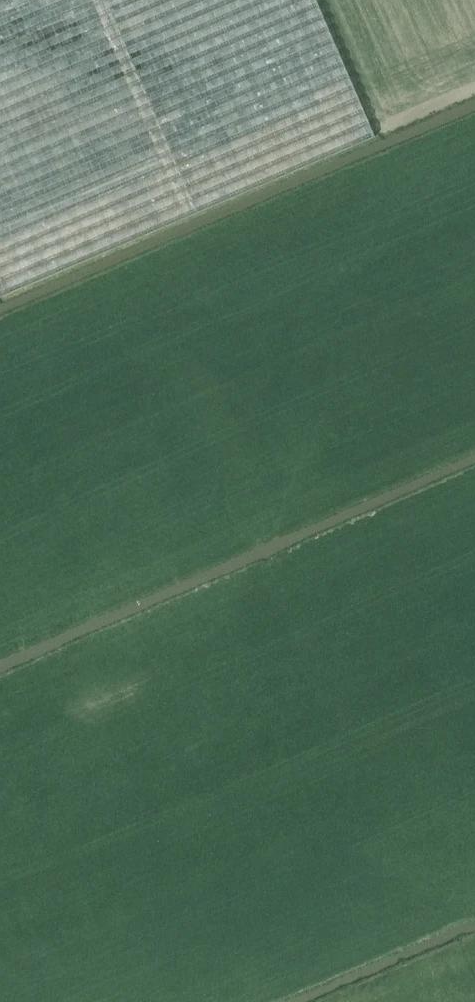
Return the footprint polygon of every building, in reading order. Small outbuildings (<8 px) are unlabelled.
[(373,137),(314,0),(0,0),(0,296),(373,137)]
